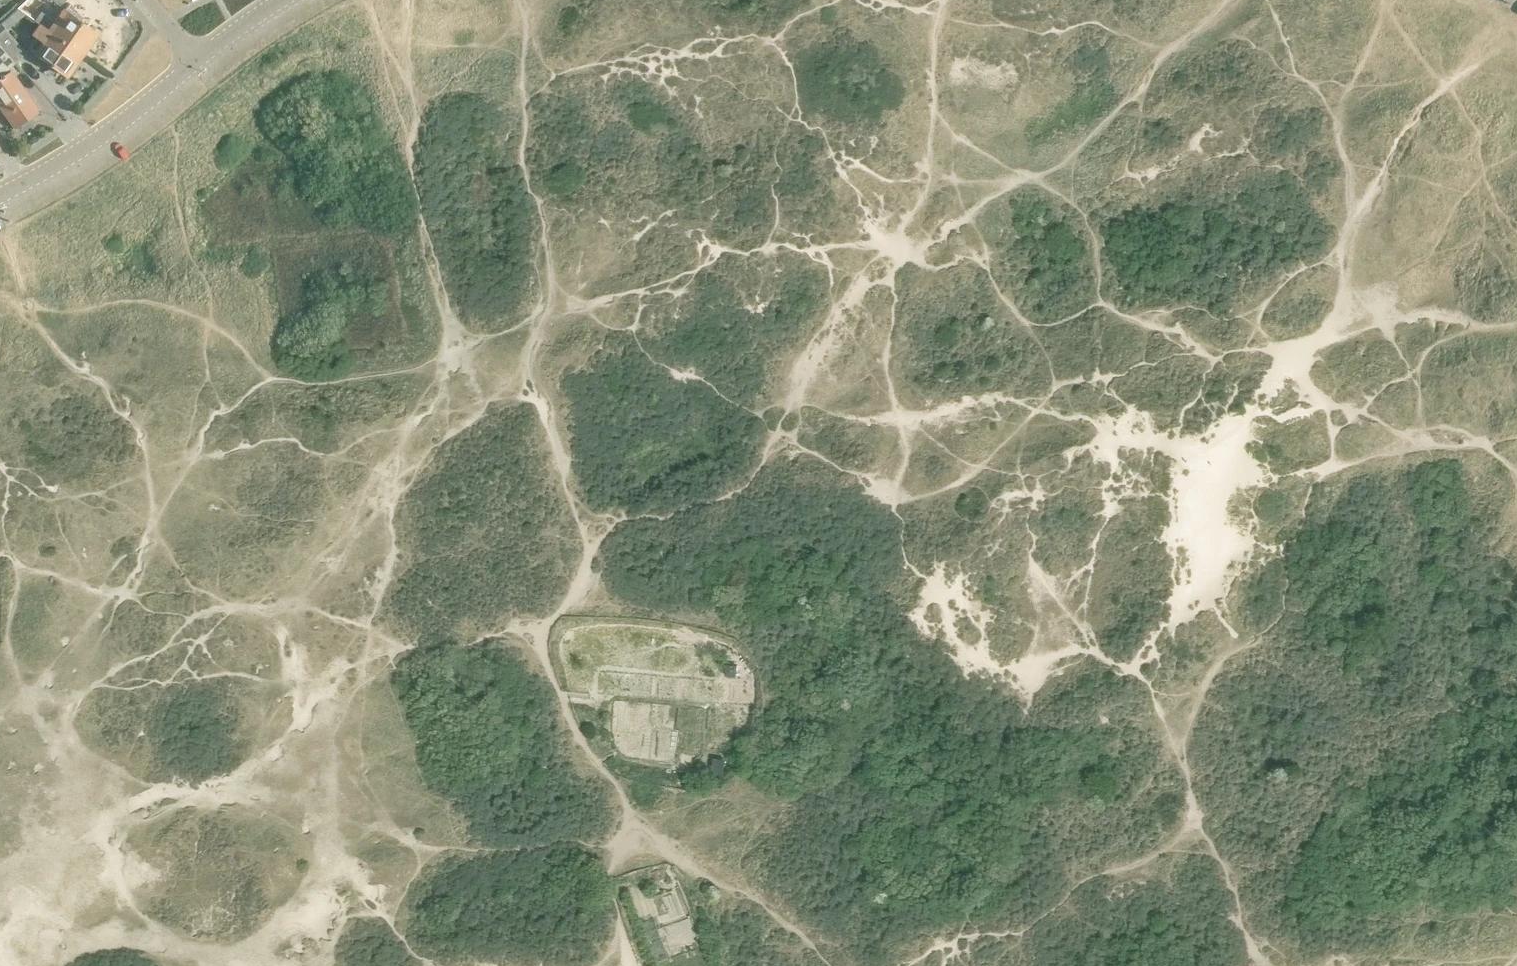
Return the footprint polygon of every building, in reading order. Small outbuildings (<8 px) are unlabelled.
[(27,14),(32,7),(24,1),(19,8),(27,14)] [(41,25),(41,26),(83,55),(98,34),(68,12),(59,24),(42,11),(35,20),(41,25)] [(83,55),(41,26),(34,35),(45,43),(37,55),(67,76),(83,55)] [(15,61),(26,52),(6,30),(1,33),(0,32),(0,44),(15,61)] [(0,44),(0,104),(16,127),(40,111),(13,72),(12,73),(8,68),(16,62),(15,61),(0,44)] [(725,679),(736,679),(737,668),(726,667),(725,679)] [(724,762),(713,760),(711,777),(722,778),(724,762)]
